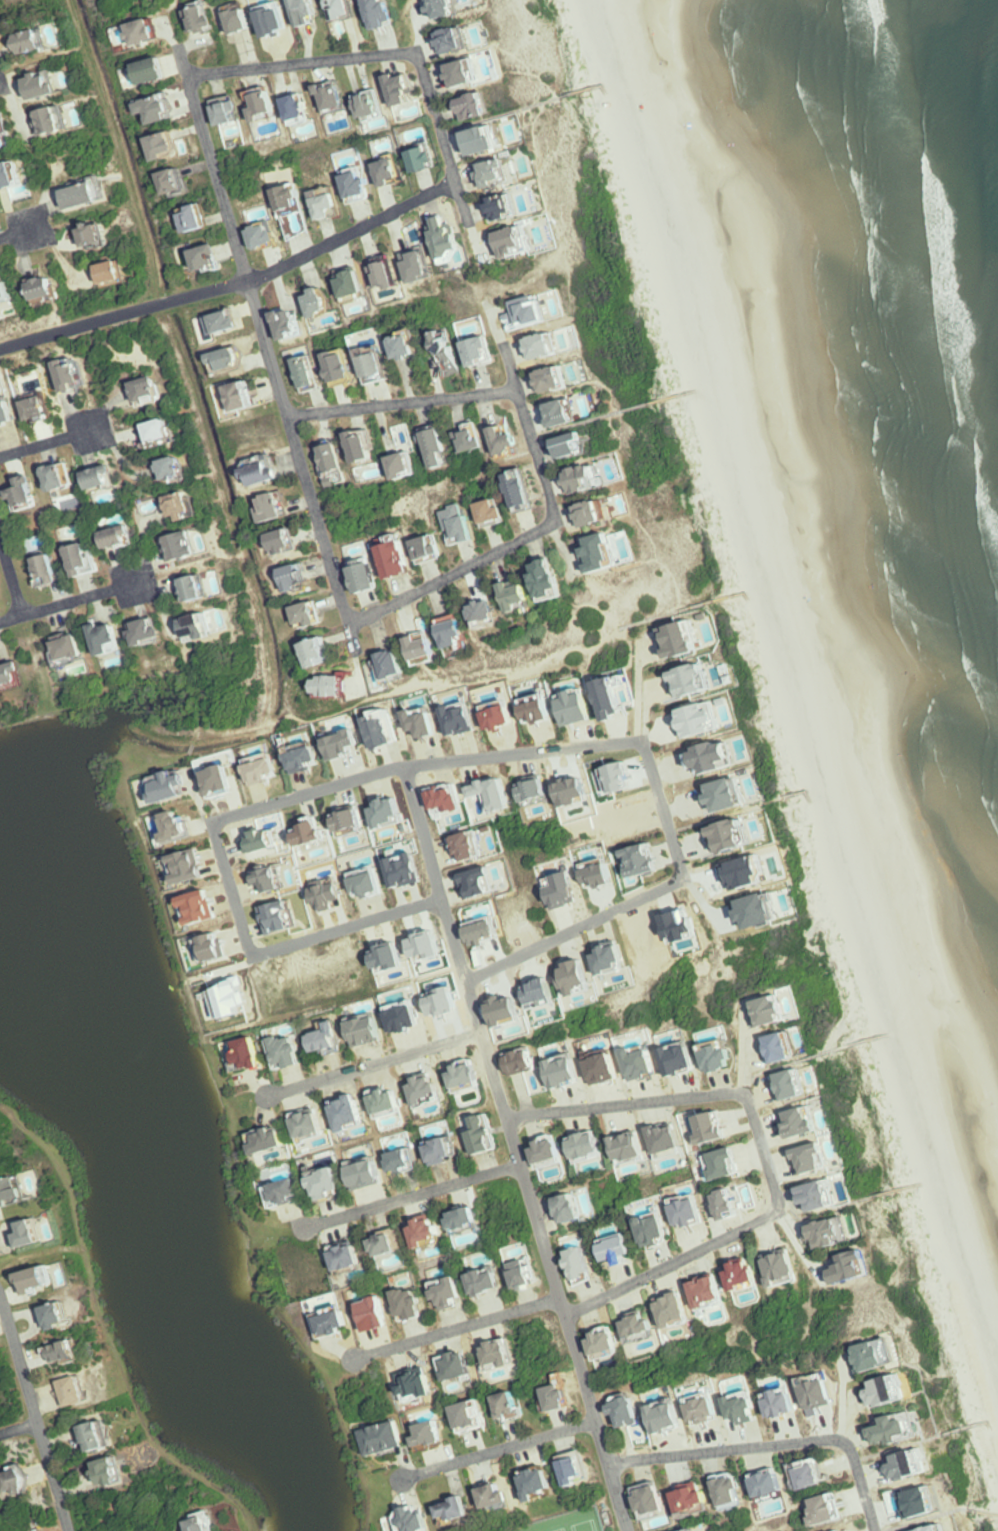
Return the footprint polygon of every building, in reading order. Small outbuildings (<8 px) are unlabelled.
[(298,20),(322,21),(322,0),(298,0),(298,20)] [(347,25),(365,15),(357,0),(334,0),(347,25)] [(376,29),(397,29),(397,0),(376,0),(376,29)] [(462,0),(433,0),(437,24),(465,19),(462,0)] [(223,29),(215,1),(187,9),(195,37),(223,29)] [(238,35),(258,35),(258,13),(238,13),(238,35)] [(168,42),(162,20),(132,28),(138,50),(168,42)] [(18,37),(25,59),(62,47),(55,25),(18,37)] [(448,58),(473,49),(465,27),(440,36),(448,58)] [(178,80),(172,59),(138,68),(144,90),(178,80)] [(478,60),(455,67),(463,92),(485,85),(478,60)] [(31,80),(38,104),(67,96),(60,73),(49,77),(48,75),(31,80)] [(391,79),(396,109),(422,105),(417,75),(391,79)] [(335,116),(354,110),(345,84),(326,91),(335,116)] [(283,118),(276,91),(256,97),(263,123),(283,118)] [(361,99),(370,123),(392,115),(383,91),(361,99)] [(461,102),(468,126),(498,117),(490,93),(461,102)] [(299,126),(318,118),(308,95),(289,103),(299,126)] [(182,123),(180,105),(170,106),(170,101),(145,104),(147,119),(153,118),(154,127),(182,123)] [(222,102),(222,126),(248,126),(248,102),(222,102)] [(39,115),(48,141),(73,132),(64,106),(39,115)] [(11,116),(0,118),(0,138),(14,136),(11,116)] [(479,161),(509,152),(501,126),(471,135),(479,161)] [(164,164),(189,156),(182,133),(156,141),(164,164)] [(442,171),(435,150),(418,155),(425,176),(442,171)] [(382,166),(389,189),(410,182),(402,159),(382,166)] [(480,169),(487,194),(518,185),(510,160),(480,169)] [(26,191),(25,165),(0,167),(0,172),(1,193),(26,191)] [(174,200),(194,195),(188,171),(168,176),(174,200)] [(351,179),(358,203),(379,196),(372,173),(351,179)] [(73,214),(111,203),(105,183),(67,194),(73,214)] [(305,187),(280,193),(291,240),(317,234),(305,187)] [(494,226),(525,218),(519,194),(488,203),(494,226)] [(345,220),(345,197),(321,197),(321,220),(345,220)] [(189,208),(188,233),(212,234),(213,209),(189,208)] [(444,235),(438,236),(443,262),(468,258),(461,218),(442,221),(444,235)] [(116,246),(108,222),(83,230),(91,254),(116,246)] [(286,245),(280,225),(252,233),(258,253),(286,245)] [(537,251),(527,226),(498,238),(508,263),(537,251)] [(206,275),(229,267),(222,247),(199,255),(206,275)] [(419,287),(441,279),(432,253),(410,261),(419,287)] [(374,268),(381,291),(404,284),(398,261),(374,268)] [(133,284),(130,264),(106,267),(109,287),(133,284)] [(339,278),(346,300),(373,291),(366,269),(339,278)] [(33,285),(36,303),(65,298),(61,279),(33,285)] [(16,283),(0,288),(0,301),(3,309),(23,303),(16,283)] [(341,309),(331,288),(311,297),(321,318),(341,309)] [(553,320),(544,294),(514,304),(516,312),(506,315),(513,334),(553,320)] [(313,333),(303,309),(283,317),(293,341),(313,333)] [(248,328),(246,311),(218,315),(221,333),(248,328)] [(445,376),(467,371),(458,337),(450,339),(448,330),(434,333),(445,376)] [(395,336),(400,360),(426,356),(421,331),(395,336)] [(535,359),(564,355),(561,333),(532,338),(535,359)] [(499,363),(497,339),(473,340),(475,365),(499,363)] [(228,371),(252,366),(247,346),(215,354),(218,365),(227,363),(228,371)] [(372,377),(393,375),(389,346),(369,349),(372,377)] [(362,378),(354,348),(330,354),(339,384),(362,378)] [(71,392),(95,385),(85,356),(62,363),(71,392)] [(326,389),(323,356),(306,357),(309,390),(326,389)] [(541,372),(546,394),(574,387),(569,365),(541,372)] [(141,402),(170,396),(166,375),(137,382),(141,402)] [(230,388),(238,413),(262,406),(255,381),(230,388)] [(585,421),(579,398),(550,405),(556,429),(585,421)] [(22,424),(19,399),(0,401),(0,426),(22,424)] [(183,436),(174,416),(147,428),(156,448),(183,436)] [(520,451),(513,425),(497,429),(504,455),(520,451)] [(458,464),(451,428),(429,432),(437,469),(458,464)] [(489,428),(463,433),(467,452),(493,447),(489,428)] [(379,431),(352,433),(354,462),(380,461),(379,431)] [(339,472),(352,469),(346,443),(323,449),(333,487),(343,484),(339,472)] [(393,458),(400,481),(424,474),(417,451),(393,458)] [(193,476),(189,457),(162,461),(166,480),(193,476)] [(280,458),(252,458),(252,483),(290,483),(290,468),(280,468),(280,458)] [(82,485),(76,461),(46,469),(53,493),(82,485)] [(570,473),(577,496),(607,487),(600,463),(570,473)] [(123,484),(119,466),(91,472),(95,490),(123,484)] [(540,503),(531,470),(514,475),(522,508),(540,503)] [(45,507),(42,476),(15,479),(19,510),(45,507)] [(172,498),(181,523),(203,516),(195,490),(172,498)] [(257,499),(265,524),(289,516),(281,492),(257,499)] [(489,523),(513,519),(510,498),(485,503),(489,523)] [(585,529),(612,521),(605,499),(578,508),(585,529)] [(475,514),(471,515),(466,503),(445,511),(459,546),(484,537),(475,514)] [(112,531),(117,550),(143,544),(138,525),(112,531)] [(204,553),(195,530),(170,539),(179,563),(204,553)] [(278,554),(303,552),(302,530),(276,532),(278,554)] [(624,566),(617,533),(586,539),(594,573),(624,566)] [(418,540),(422,562),(449,558),(446,536),(418,540)] [(101,574),(98,545),(73,547),(76,576),(101,574)] [(419,572),(410,548),(385,558),(394,582),(419,572)] [(44,589),(68,581),(59,553),(34,561),(44,589)] [(572,590),(563,558),(535,566),(544,598),(572,590)] [(319,583),(310,561),(285,572),(294,594),(319,583)] [(388,588),(380,561),(356,569),(365,595),(388,588)] [(191,604),(222,594),(215,570),(184,581),(191,604)] [(503,593),(525,612),(540,594),(527,583),(524,587),(515,579),(503,593)] [(476,604),(478,622),(504,619),(502,601),(476,604)] [(297,607),(301,628),(327,624),(324,603),(297,607)] [(184,622),(193,644),(223,633),(215,610),(184,622)] [(476,640),(466,616),(442,626),(451,650),(476,640)] [(145,645),(167,643),(165,619),(142,621),(145,645)] [(659,628),(666,657),(700,649),(693,620),(659,628)] [(101,656),(120,652),(119,644),(128,642),(124,621),(95,627),(101,656)] [(68,663),(93,655),(86,631),(60,640),(68,663)] [(413,640),(419,663),(443,657),(437,633),(413,640)] [(319,670),(341,660),(330,637),(308,647),(319,670)] [(413,676),(406,650),(384,655),(391,681),(413,676)] [(28,685),(25,664),(0,669),(0,690),(28,685)] [(669,672),(675,697),(709,688),(703,664),(669,672)] [(356,697),(356,676),(324,676),(324,697),(356,697)] [(594,683),(605,724),(619,721),(618,714),(623,713),(614,678),(594,683)] [(584,688),(558,696),(567,725),(593,717),(584,688)] [(520,701),(526,721),(551,714),(545,694),(520,701)] [(483,709),(490,732),(514,724),(507,701),(483,709)] [(678,710),(684,736),(721,727),(715,702),(678,710)] [(443,709),(449,736),(473,730),(467,704),(443,709)] [(405,714),(410,734),(419,732),(421,740),(437,736),(430,707),(405,714)] [(364,719),(373,750),(396,743),(387,712),(364,719)] [(325,736),(331,761),(347,757),(346,753),(352,752),(351,746),(358,744),(354,729),(325,736)] [(311,741),(305,742),(302,732),(283,738),(293,772),(318,764),(311,741)] [(690,758),(692,767),(699,766),(701,774),(737,766),(732,742),(716,746),(716,743),(695,748),(697,753),(693,754),(694,757),(690,758)] [(245,760),(251,783),(276,776),(270,753),(245,760)] [(600,769),(606,794),(632,788),(626,763),(600,769)] [(203,772),(210,798),(232,791),(225,766),(203,772)] [(148,779),(155,804),(188,795),(183,775),(177,776),(175,772),(148,779)] [(518,784),(524,805),(550,797),(544,777),(518,784)] [(558,786),(566,811),(584,805),(582,799),(591,796),(585,777),(558,786)] [(469,788),(472,799),(490,794),(495,813),(513,808),(504,778),(469,788)] [(708,785),(710,793),(707,794),(710,804),(715,803),(717,812),(743,805),(736,778),(708,785)] [(430,794),(434,811),(448,807),(450,815),(465,811),(460,794),(457,795),(456,789),(445,792),(444,790),(430,794)] [(372,809),(377,829),(403,823),(397,799),(388,802),(387,800),(378,802),(379,807),(372,809)] [(333,815),(338,837),(363,831),(357,803),(337,807),(339,814),(333,815)] [(161,815),(166,831),(160,832),(164,844),(194,836),(188,813),(176,817),(174,811),(161,815)] [(710,828),(717,855),(752,845),(745,818),(710,828)] [(292,829),(298,849),(327,840),(323,829),(320,830),(317,821),(292,829)] [(243,839),(248,855),(274,848),(269,831),(262,834),(260,826),(249,830),(251,837),(243,839)] [(452,839),(458,858),(464,856),(465,862),(479,858),(471,834),(452,839)] [(623,852),(631,878),(658,870),(651,844),(623,852)] [(169,857),(177,885),(205,877),(197,849),(169,857)] [(386,862),(395,890),(422,882),(413,854),(386,862)] [(721,866),(727,886),(733,884),(735,891),(763,883),(755,856),(721,866)] [(582,866),(588,890),(612,884),(606,859),(582,866)] [(462,875),(468,899),(496,891),(489,867),(462,875)] [(350,876),(356,895),(364,893),(366,899),(383,894),(375,868),(350,876)] [(250,875),(253,888),(264,885),(266,893),(281,889),(276,869),(250,875)] [(546,878),(554,909),(580,903),(572,871),(546,878)] [(311,889),(316,908),(323,906),(324,911),(334,909),(332,900),(342,898),(338,883),(311,889)] [(182,899),(190,927),(218,919),(210,891),(182,899)] [(739,902),(746,932),(779,923),(771,893),(739,902)] [(268,908),(270,916),(264,917),(269,936),(295,930),(288,903),(268,908)] [(662,917),(669,940),(696,931),(692,918),(690,919),(687,909),(662,917)] [(467,926),(473,946),(500,938),(494,918),(467,926)] [(409,939),(414,958),(439,951),(434,932),(409,939)] [(197,940),(204,963),(226,957),(219,933),(197,940)] [(592,953),(598,976),(628,968),(621,939),(599,944),(601,950),(592,953)] [(371,950),(377,966),(405,956),(399,940),(371,950)] [(558,971),(564,991),(593,982),(584,954),(568,959),(569,964),(565,965),(566,969),(558,971)] [(216,985),(225,1015),(243,1010),(240,1002),(248,1000),(241,977),(216,985)] [(524,987),(530,1008),(556,1000),(549,979),(524,987)] [(432,1014),(443,1011),(445,1014),(461,1009),(453,983),(434,989),(435,992),(426,995),(432,1014)] [(758,1026),(790,1017),(782,990),(750,1000),(758,1026)] [(488,1001),(495,1026),(519,1019),(512,994),(488,1001)] [(385,1005),(388,1030),(422,1025),(420,1001),(385,1005)] [(388,1038),(383,1011),(349,1018),(354,1045),(388,1038)] [(306,1033),(311,1053),(344,1046),(339,1020),(330,1022),(331,1028),(306,1033)] [(767,1062),(798,1056),(793,1029),(762,1034),(767,1062)] [(305,1063),(298,1031),(267,1039),(273,1066),(289,1062),(290,1067),(305,1063)] [(227,1071),(262,1062),(255,1033),(220,1041),(227,1071)] [(694,1065),(687,1040),(662,1047),(669,1073),(694,1065)] [(702,1043),(703,1067),(731,1066),(730,1046),(719,1047),(719,1042),(702,1043)] [(681,1069),(674,1043),(649,1051),(656,1076),(681,1069)] [(536,1066),(531,1045),(505,1052),(510,1073),(536,1066)] [(690,1046),(691,1070),(720,1069),(719,1049),(707,1050),(707,1045),(690,1046)] [(623,1049),(630,1080),(653,1074),(647,1050),(633,1053),(631,1047),(623,1049)] [(612,1050),(618,1081),(642,1075),(636,1051),(622,1054),(620,1048),(612,1050)] [(592,1084),(617,1077),(610,1051),(585,1058),(592,1084)] [(554,1087),(582,1080),(576,1053),(547,1060),(554,1087)] [(539,1088),(568,1081),(561,1054),(532,1061),(539,1088)] [(457,1090),(480,1082),(472,1061),(449,1069),(457,1090)] [(808,1092),(800,1066),(772,1074),(780,1101),(808,1092)] [(406,1079),(412,1104),(442,1097),(437,1073),(406,1079)] [(368,1091),(374,1115),(406,1107),(400,1083),(368,1091)] [(368,1120),(360,1091),(329,1099),(337,1128),(368,1120)] [(809,1102),(782,1109),(789,1136),(816,1129),(809,1102)] [(321,1107),(290,1112),(293,1137),(325,1132),(321,1107)] [(697,1114),(703,1132),(698,1133),(701,1142),(730,1134),(722,1107),(697,1114)] [(472,1152),(499,1146),(491,1109),(470,1114),(473,1127),(467,1128),(472,1152)] [(254,1153),(286,1144),(280,1122),(248,1132),(254,1153)] [(654,1124),(656,1150),(681,1148),(680,1123),(654,1124)] [(638,1126),(640,1152),(666,1150),(664,1125),(638,1126)] [(620,1159),(647,1154),(642,1129),(615,1135),(620,1159)] [(570,1162),(606,1154),(601,1130),(565,1137),(570,1162)] [(424,1140),(430,1162),(458,1155),(452,1132),(424,1140)] [(602,1162),(629,1157),(624,1133),(598,1138),(602,1162)] [(564,1155),(557,1134),(533,1142),(540,1163),(564,1155)] [(548,1157),(540,1136),(517,1144),(524,1165),(548,1157)] [(828,1164),(818,1138),(794,1148),(804,1174),(828,1164)] [(815,1168),(804,1142),(781,1151),(791,1177),(815,1168)] [(701,1153),(708,1179),(743,1169),(735,1143),(701,1153)] [(420,1168),(415,1144),(387,1151),(393,1174),(420,1168)] [(383,1178),(376,1156),(348,1164),(355,1186),(383,1178)] [(338,1164),(307,1172),(313,1197),(344,1189),(338,1164)] [(267,1205),(302,1196),(297,1175),(262,1183),(267,1205)] [(793,1185),(800,1211),(837,1202),(831,1176),(793,1185)] [(25,1178),(0,1183),(0,1201),(1,1209),(30,1204),(25,1178)] [(717,1218),(744,1214),(740,1184),(713,1188),(717,1218)] [(578,1189),(555,1197),(564,1222),(587,1213),(578,1189)] [(563,1193),(540,1201),(549,1225),(572,1217),(563,1193)] [(673,1200),(678,1225),(703,1219),(698,1195),(673,1200)] [(659,1204),(664,1228),(689,1223),(684,1198),(659,1204)] [(481,1223),(477,1204),(445,1211),(450,1230),(481,1223)] [(650,1246),(671,1236),(659,1211),(637,1222),(650,1246)] [(635,1249),(657,1239),(644,1214),(623,1225),(635,1249)] [(852,1240),(848,1214),(807,1221),(812,1247),(852,1240)] [(446,1241),(440,1215),(410,1222),(416,1248),(446,1241)] [(23,1221),(24,1246),(49,1245),(48,1220),(23,1221)] [(370,1233),(375,1255),(403,1249),(398,1227),(370,1233)] [(628,1229),(592,1243),(600,1261),(608,1257),(610,1263),(637,1252),(628,1229)] [(364,1264),(354,1240),(328,1250),(338,1274),(364,1264)] [(572,1282),(595,1274),(586,1247),(563,1254),(572,1282)] [(825,1285),(870,1274),(863,1247),(830,1255),(832,1264),(820,1267),(825,1285)] [(799,1273),(792,1249),(766,1256),(773,1280),(799,1273)] [(784,1275),(777,1251),(751,1258),(758,1283),(784,1275)] [(334,1283),(326,1255),(291,1265),(299,1293),(334,1283)] [(541,1282),(534,1256),(507,1263),(514,1289),(541,1282)] [(757,1283),(754,1257),(729,1259),(732,1285),(757,1283)] [(741,1287),(739,1261),(714,1263),(717,1289),(741,1287)] [(466,1272),(471,1294),(505,1287),(500,1265),(466,1272)] [(54,1289),(49,1272),(22,1279),(26,1296),(54,1289)] [(727,1297),(720,1272),(695,1279),(701,1304),(727,1297)] [(463,1300),(458,1273),(428,1279),(433,1306),(463,1300)] [(708,1302),(702,1277),(676,1283),(683,1309),(708,1302)] [(411,1320),(427,1315),(418,1284),(393,1292),(400,1316),(409,1313),(411,1320)] [(666,1324),(690,1317),(682,1289),(658,1296),(666,1324)] [(651,1328),(675,1321),(667,1293),(644,1300),(651,1328)] [(361,1329),(391,1323),(386,1296),(357,1301),(361,1329)] [(321,1332),(347,1325),(342,1304),(315,1311),(321,1332)] [(50,1331),(75,1329),(73,1305),(48,1307),(50,1331)] [(332,1339),(358,1331),(353,1311),(326,1318),(332,1339)] [(655,1331),(655,1318),(644,1318),(644,1315),(623,1315),(623,1331),(655,1331)] [(617,1348),(611,1326),(592,1332),(598,1353),(617,1348)] [(604,1351),(598,1330),(579,1335),(585,1356),(604,1351)] [(841,1347),(848,1374),(888,1364),(881,1337),(841,1347)] [(51,1348),(57,1367),(85,1359),(79,1340),(51,1348)] [(487,1345),(490,1369),(522,1364),(518,1341),(487,1345)] [(451,1383),(482,1374),(475,1350),(444,1359),(451,1383)] [(409,1394),(413,1404),(442,1394),(432,1367),(401,1377),(407,1395),(409,1394)] [(909,1397),(903,1370),(853,1382),(859,1409),(909,1397)] [(827,1376),(797,1383),(803,1409),(833,1401),(827,1376)] [(63,1382),(70,1408),(90,1403),(83,1377),(63,1382)] [(545,1386),(552,1410),(574,1403),(567,1380),(545,1386)] [(499,1421),(523,1415),(517,1388),(492,1395),(499,1421)] [(751,1389),(728,1394),(734,1420),(757,1415),(751,1389)] [(795,1390),(763,1392),(764,1416),(796,1414),(795,1390)] [(606,1404),(620,1429),(644,1416),(631,1391),(606,1404)] [(736,1394),(712,1399),(718,1425),(742,1419),(736,1394)] [(688,1396),(688,1416),(716,1416),(716,1396),(688,1396)] [(452,1404),(459,1429),(483,1422),(476,1397),(452,1404)] [(648,1408),(659,1432),(683,1421),(672,1397),(648,1408)] [(632,1411),(643,1436),(668,1425),(657,1400),(632,1411)] [(676,1401),(676,1421),(704,1421),(704,1401),(676,1401)] [(875,1424),(863,1426),(865,1444),(917,1437),(913,1410),(874,1415),(875,1424)] [(360,1428),(368,1455),(403,1445),(396,1418),(360,1428)] [(447,1442),(440,1419),(413,1427),(419,1450),(447,1442)] [(87,1429),(95,1455),(118,1448),(110,1422),(87,1429)] [(883,1479),(925,1472),(921,1447),(879,1454),(883,1479)] [(580,1455),(562,1460),(568,1483),(586,1478),(580,1455)] [(798,1491),(829,1482),(821,1457),(791,1466),(798,1491)] [(106,1487),(129,1487),(129,1460),(106,1460),(106,1487)] [(523,1493),(527,1491),(530,1501),(542,1497),(541,1492),(554,1488),(547,1463),(517,1473),(523,1493)] [(750,1472),(755,1495),(783,1489),(778,1467),(750,1472)] [(39,1492),(33,1469),(10,1475),(16,1498),(39,1492)] [(717,1478),(723,1504),(746,1499),(740,1472),(717,1478)] [(701,1481),(707,1508),(730,1503),(724,1476),(701,1481)] [(512,1501),(508,1489),(502,1491),(499,1480),(476,1486),(482,1509),(512,1501)] [(709,1504),(703,1483),(674,1491),(679,1512),(709,1504)] [(903,1517),(939,1509),(933,1483),(898,1490),(903,1517)] [(694,1506),(689,1484),(659,1492),(665,1514),(694,1506)] [(651,1512),(645,1485),(622,1490),(628,1517),(651,1512)] [(665,1512),(659,1485),(636,1490),(642,1517),(665,1512)] [(843,1519),(839,1492),(804,1498),(808,1525),(843,1519)] [(477,1517),(471,1496),(440,1504),(446,1525),(477,1517)] [(405,1530),(436,1530),(426,1503),(399,1513),(405,1530)] [(194,1513),(195,1517),(186,1520),(190,1530),(216,1530),(209,1508),(194,1513)] [(941,1523),(900,1530),(943,1530),(941,1523)]
